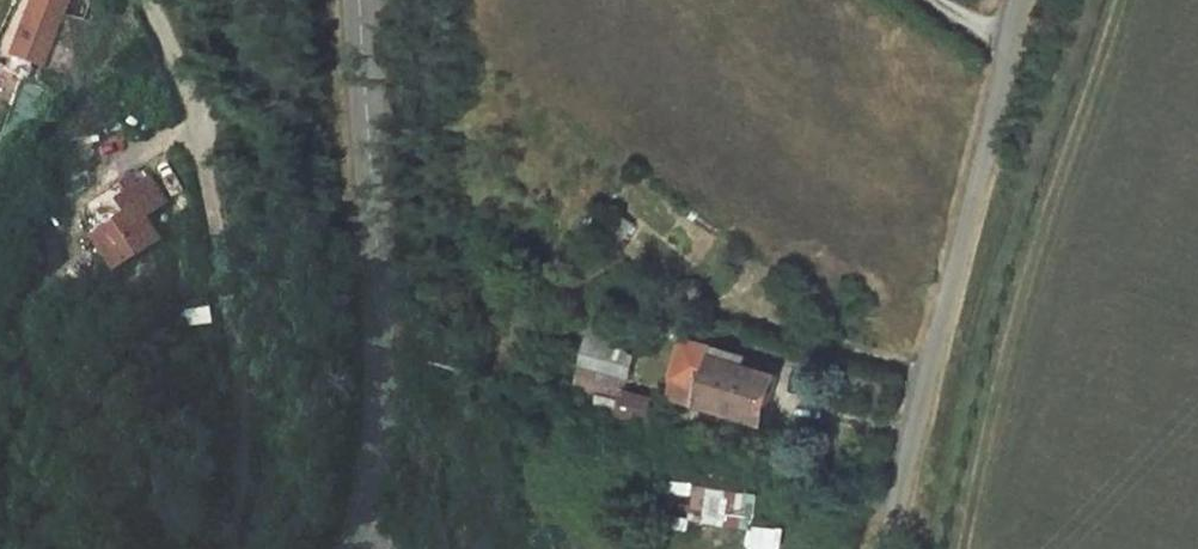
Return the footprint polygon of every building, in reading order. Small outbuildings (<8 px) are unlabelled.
[(25,24),(32,27),(51,35),(66,0),(35,0),(25,24)] [(32,27),(25,24),(21,34),(29,36),(32,27)] [(53,42),(51,62),(72,64),(75,45),(53,42)] [(124,213),(92,234),(114,268),(161,236),(147,214),(167,202),(150,175),(137,184),(131,176),(124,181),(129,189),(116,198),(124,213)] [(596,333),(586,366),(630,379),(636,358),(596,333)] [(676,395),(767,424),(782,377),(750,366),(718,355),(721,346),(693,337),(676,395)] [(753,356),(721,346),(718,355),(750,366),(753,356)] [(630,379),(586,366),(580,388),(598,393),(623,401),(625,393),(630,379)] [(594,409),(617,416),(618,416),(623,401),(598,393),(594,409)] [(618,416),(658,428),(665,405),(625,393),(623,401),(618,416)] [(761,489),(697,485),(694,522),(756,526),(755,548),(785,548),(786,527),(758,525),(761,489)] [(86,540),(83,548),(109,548),(86,540)]
